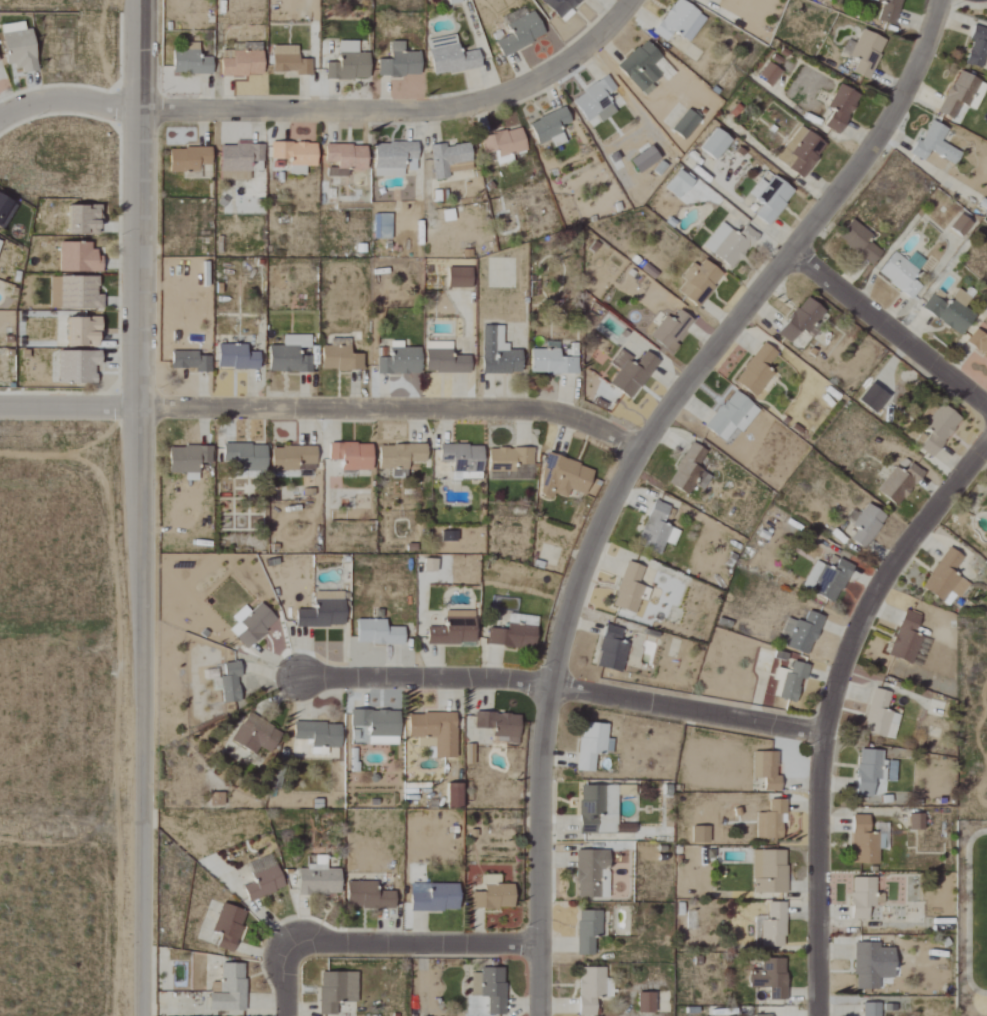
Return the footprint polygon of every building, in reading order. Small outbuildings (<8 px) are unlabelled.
[(560,22),(583,0),(540,0),(560,22)] [(706,19),(680,0),(677,0),(653,33),(667,42),(674,32),(689,43),(706,19)] [(902,0),(873,0),(883,2),(878,21),(895,25),(902,0)] [(502,57),(545,37),(533,12),(506,25),(511,35),(495,43),(502,57)] [(1,26),(5,66),(14,65),(15,73),(37,71),(32,29),(24,30),(23,23),(1,26)] [(986,53),(986,44),(985,43),(986,35),(986,29),(974,26),(965,64),(982,68),(986,53)] [(886,39),(861,30),(850,57),(858,60),(853,73),(870,80),(886,39)] [(481,68),(478,51),(460,54),(456,36),(427,41),(434,76),(481,68)] [(662,57),(645,40),(617,67),(643,94),(663,75),(653,65),(662,57)] [(369,54),(358,54),(358,42),(339,42),(339,64),(326,63),(326,79),(368,80),(369,54)] [(378,78),(420,77),(420,53),(404,53),(404,42),(391,42),(391,60),(378,61),(378,78)] [(211,75),(211,58),(199,58),(199,45),(186,45),(186,52),(173,51),(172,74),(211,75)] [(298,46),(272,47),(273,73),(297,73),(297,77),(311,76),(311,60),(298,60),(298,46)] [(221,77),(263,76),(262,52),(221,53),(221,77)] [(781,70),(766,62),(757,79),(773,87),(781,70)] [(953,119),(960,104),(975,111),(986,85),(986,84),(958,70),(938,113),(953,119)] [(600,122),(615,113),(606,97),(616,90),(607,77),(572,99),(587,122),(596,116),(600,122)] [(824,128),(840,135),(859,94),(838,85),(828,108),(833,110),(824,128)] [(554,147),(567,141),(561,127),(571,123),(564,107),(529,123),(538,145),(551,140),(554,147)] [(701,117),(686,108),(672,132),(687,140),(701,117)] [(910,154),(925,161),(930,152),(956,164),(962,152),(941,142),(948,128),(931,120),(921,142),(917,139),(910,154)] [(776,161),(804,179),(826,143),(798,126),(776,161)] [(526,151),(521,128),(479,138),(483,155),(495,152),(498,163),(512,160),(511,155),(526,151)] [(731,138),(714,128),(700,150),(717,161),(731,138)] [(374,143),(374,177),(404,176),(403,160),(417,160),(417,142),(374,143)] [(316,167),(317,143),(271,143),(271,159),(290,159),(290,175),(305,175),(305,167),(316,167)] [(220,144),(220,179),(250,180),(250,161),(263,162),(263,145),(220,144)] [(431,145),(434,180),(449,178),(447,164),(472,162),(469,144),(445,146),(445,144),(431,145)] [(366,145),(325,146),(325,162),(337,162),(337,169),(327,169),(327,177),(348,177),(348,170),(366,169),(366,145)] [(629,160),(639,174),(660,159),(651,145),(629,160)] [(210,148),(169,149),(169,172),(198,172),(198,165),(211,165),(210,148)] [(693,181),(678,170),(664,189),(679,200),(693,181)] [(749,194),(763,204),(755,215),(769,226),(795,191),(774,175),(767,184),(760,179),(749,194)] [(18,204),(0,193),(0,229),(2,230),(18,204)] [(98,235),(99,206),(68,205),(67,234),(98,235)] [(391,240),(391,214),(374,214),(374,239),(391,240)] [(962,237),(972,223),(960,215),(950,228),(962,237)] [(882,252),(867,240),(871,235),(851,219),(837,238),(871,265),(882,252)] [(703,248),(734,269),(757,234),(745,226),(739,235),(720,222),(703,248)] [(60,242),(59,272),(101,273),(101,252),(91,252),(91,243),(60,242)] [(877,274),(911,299),(921,286),(912,279),(919,271),(894,252),(877,274)] [(692,263),(681,278),(685,281),(678,291),(699,307),(723,274),(704,260),(698,267),(692,263)] [(472,268),(448,267),(448,288),(471,288),(472,268)] [(102,308),(102,295),(98,295),(98,276),(50,277),(50,309),(102,308)] [(975,316),(963,307),(968,299),(957,291),(946,305),(931,294),(921,308),(960,336),(975,316)] [(790,343),(801,329),(809,335),(826,313),(806,297),(777,333),(790,343)] [(650,338),(671,352),(693,320),(678,310),(672,320),(665,315),(650,338)] [(67,346),(98,346),(99,317),(67,317),(67,346)] [(483,326),(482,374),(521,374),(521,350),(504,350),(505,326),(483,326)] [(269,346),(269,372),(311,373),(311,357),(299,356),(299,349),(310,350),(311,335),(283,335),(283,346),(269,346)] [(377,357),(377,374),(420,374),(420,348),(402,347),(403,341),(390,341),(390,358),(377,357)] [(452,342),(425,342),(426,373),(470,373),(470,355),(452,355),(452,342)] [(321,347),(322,371),(363,370),(363,354),(350,354),(350,343),(340,343),(340,346),(321,347)] [(777,353),(762,343),(735,383),(757,397),(772,373),(766,369),(777,353)] [(259,369),(259,352),(247,352),(247,345),(218,344),(217,369),(259,369)] [(530,350),(530,374),(577,374),(577,350),(563,350),(530,350)] [(645,351),(637,363),(619,350),(610,364),(619,370),(609,385),(632,400),(658,360),(645,351)] [(58,351),(58,383),(97,383),(98,351),(58,351)] [(198,352),(171,351),(171,369),(196,369),(196,372),(210,373),(211,356),(198,356),(198,352)] [(857,400),(875,414),(888,397),(871,383),(857,400)] [(705,427),(730,446),(759,409),(734,390),(705,427)] [(919,423),(931,432),(919,448),(932,458),(961,419),(936,400),(919,423)] [(688,495),(695,483),(692,481),(708,453),(691,443),(668,483),(688,495)] [(266,444),(223,445),(223,463),(236,463),(236,471),(267,471),(266,444)] [(372,444),(329,444),(329,460),(341,461),(341,471),(372,471),(372,444)] [(379,470),(408,470),(408,462),(426,463),(426,446),(379,445),(379,470)] [(482,473),(482,446),(440,445),(439,463),(452,463),(452,480),(461,480),(461,473),(482,473)] [(168,473),(186,474),(185,480),(198,481),(199,464),(211,464),(211,447),(168,446),(168,473)] [(271,471),(315,471),(316,447),(272,447),(271,471)] [(489,448),(488,472),(514,473),(514,480),(531,481),(532,449),(489,448)] [(585,495),(594,469),(554,456),(541,496),(552,499),(554,493),(567,497),(569,490),(585,495)] [(877,493),(900,507),(922,471),(910,464),(904,473),(893,467),(877,493)] [(661,555),(665,543),(673,546),(679,531),(663,525),(670,507),(654,501),(636,544),(661,555)] [(886,515),(866,504),(853,526),(857,528),(850,540),(866,549),(886,515)] [(969,584),(952,573),(963,557),(948,548),(922,588),(944,602),(951,593),(960,598),(969,584)] [(815,561),(802,588),(836,603),(853,565),(838,559),(834,569),(815,561)] [(436,572),(436,560),(424,560),(424,572),(436,572)] [(644,568),(627,562),(612,607),(635,615),(644,587),(639,585),(644,568)] [(295,610),(296,627),(344,627),(343,592),(314,593),(314,610),(295,610)] [(231,617),(236,623),(229,630),(246,649),(276,621),(260,604),(250,612),(244,605),(231,617)] [(888,655),(912,664),(922,638),(914,634),(920,616),(905,610),(888,655)] [(788,618),(778,644),(810,655),(824,617),(808,611),(804,624),(788,618)] [(475,644),(474,612),(445,612),(445,627),(427,627),(427,645),(475,644)] [(357,620),(356,644),(403,645),(403,628),(385,627),(386,620),(357,620)] [(487,644),(534,650),(537,627),(508,624),(507,630),(489,628),(487,644)] [(622,629),(605,625),(596,667),(622,673),(629,644),(619,642),(622,629)] [(241,678),(239,662),(223,664),(225,677),(220,677),(223,704),(240,702),(238,678),(241,678)] [(778,681),(774,697),(798,703),(807,665),(792,662),(790,671),(777,668),(774,680),(778,681)] [(894,740),(900,715),(887,712),(892,693),(874,688),(862,732),(894,740)] [(351,744),(399,745),(400,711),(351,710),(351,744)] [(455,713),(408,714),(408,738),(418,738),(418,748),(430,747),(430,759),(456,758),(455,713)] [(520,715),(475,713),(474,728),(493,729),(493,737),(519,738),(520,715)] [(232,744),(256,754),(259,748),(271,753),(281,730),(244,715),(232,744)] [(294,741),(311,742),(311,755),(329,756),(329,747),(340,748),(340,724),(294,723),(294,741)] [(608,725),(581,723),(577,771),(594,773),(595,754),(612,755),(613,740),(607,740),(608,725)] [(857,797),(873,798),(873,783),(885,783),(886,761),(881,761),(882,751),(859,750),(857,797)] [(753,778),(764,778),(764,792),(778,792),(779,753),(753,752),(753,778)] [(580,834),(617,834),(617,786),(579,787),(580,834)] [(224,806),(224,793),(209,793),(209,805),(224,806)] [(784,839),(785,801),(769,800),(769,814),(757,813),(756,839),(784,839)] [(869,834),(869,816),(852,815),(851,863),(878,864),(879,834),(869,834)] [(923,815),(909,815),(909,831),(924,831),(923,815)] [(786,894),(787,851),(753,851),(752,893),(786,894)] [(242,887),(248,902),(284,889),(272,855),(247,864),(254,883),(242,887)] [(298,870),(298,895),(340,895),(340,870),(326,870),(326,856),(311,857),(311,870),(298,870)] [(472,893),(471,909),(513,909),(514,885),(500,885),(500,875),(484,875),(484,893),(472,893)] [(875,908),(876,879),(852,878),(851,920),(869,920),(869,908),(875,908)] [(375,882),(347,881),(346,908),(394,909),(395,892),(375,892),(375,882)] [(458,886),(411,885),(410,911),(458,912),(458,886)] [(786,947),(787,903),(768,903),(768,919),(755,919),(755,946),(786,947)] [(212,931),(221,935),(217,947),(232,953),(247,913),(222,904),(212,931)] [(602,912),(578,911),(577,955),(594,956),(595,937),(601,937),(602,912)] [(855,990),(880,990),(880,978),(894,978),(895,948),(880,948),(880,943),(855,943),(855,990)] [(762,959),(762,971),(750,970),(750,988),(769,989),(769,1000),(786,1000),(787,959),(762,959)] [(245,1011),(245,965),(221,964),(220,983),(210,983),(209,1011),(245,1011)] [(487,997),(487,1015),(504,1015),(505,969),(480,968),(480,973),(472,973),(471,997),(487,997)] [(595,998),(605,998),(605,969),(579,968),(579,1015),(595,1015),(595,998)] [(319,1015),(337,1015),(336,1003),(357,1003),(356,973),(319,973),(319,1015)] [(638,1014),(655,1014),(655,993),(637,994),(638,1014)] [(880,1004),(862,1003),(862,1015),(880,1015),(880,1004)]
